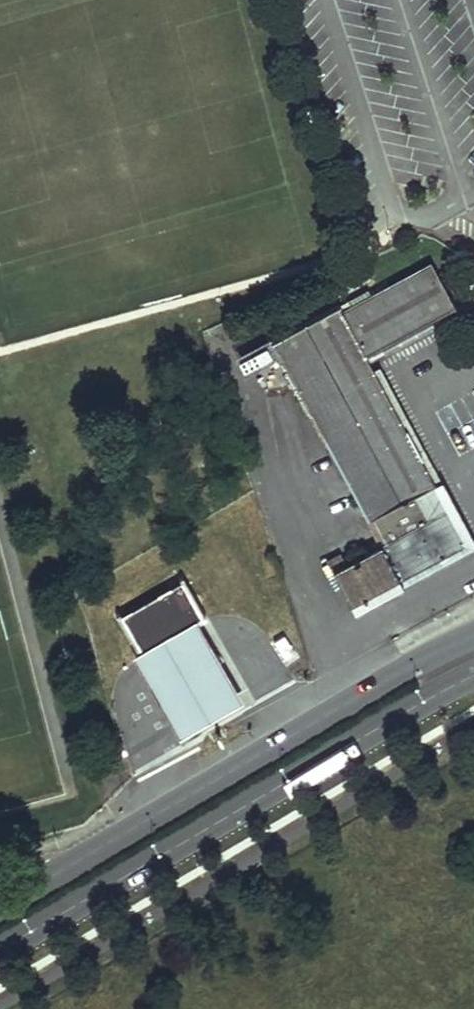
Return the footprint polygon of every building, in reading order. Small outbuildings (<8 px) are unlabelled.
[(341,311),(339,305),(271,340),(367,520),(372,517),(380,513),(394,540),(386,544),(334,571),(349,601),(384,582),(387,588),(467,545),(448,511),(430,520),(416,494),(435,483),(365,354),(453,307),(430,265),(341,311)] [(380,513),(372,517),(386,544),(394,540),(380,513)] [(203,619),(183,581),(121,615),(141,650),(142,653),(198,621),(203,619)] [(384,582),(349,601),(352,607),(387,588),(384,582)] [(141,650),(133,655),(178,737),(242,701),(198,621),(142,653),(141,650)]
